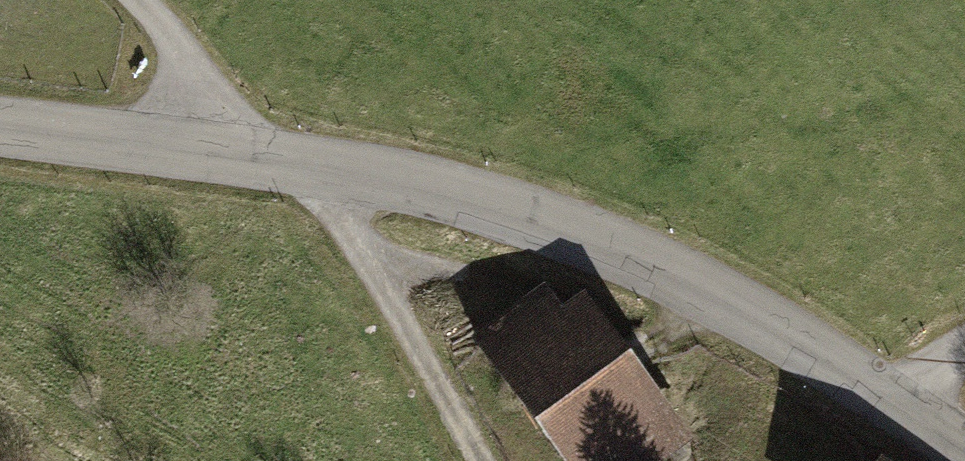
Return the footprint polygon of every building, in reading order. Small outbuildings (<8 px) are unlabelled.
[(470,343),(555,460),(675,460),(691,449),(585,303),(563,319),(542,291),(470,343)]
